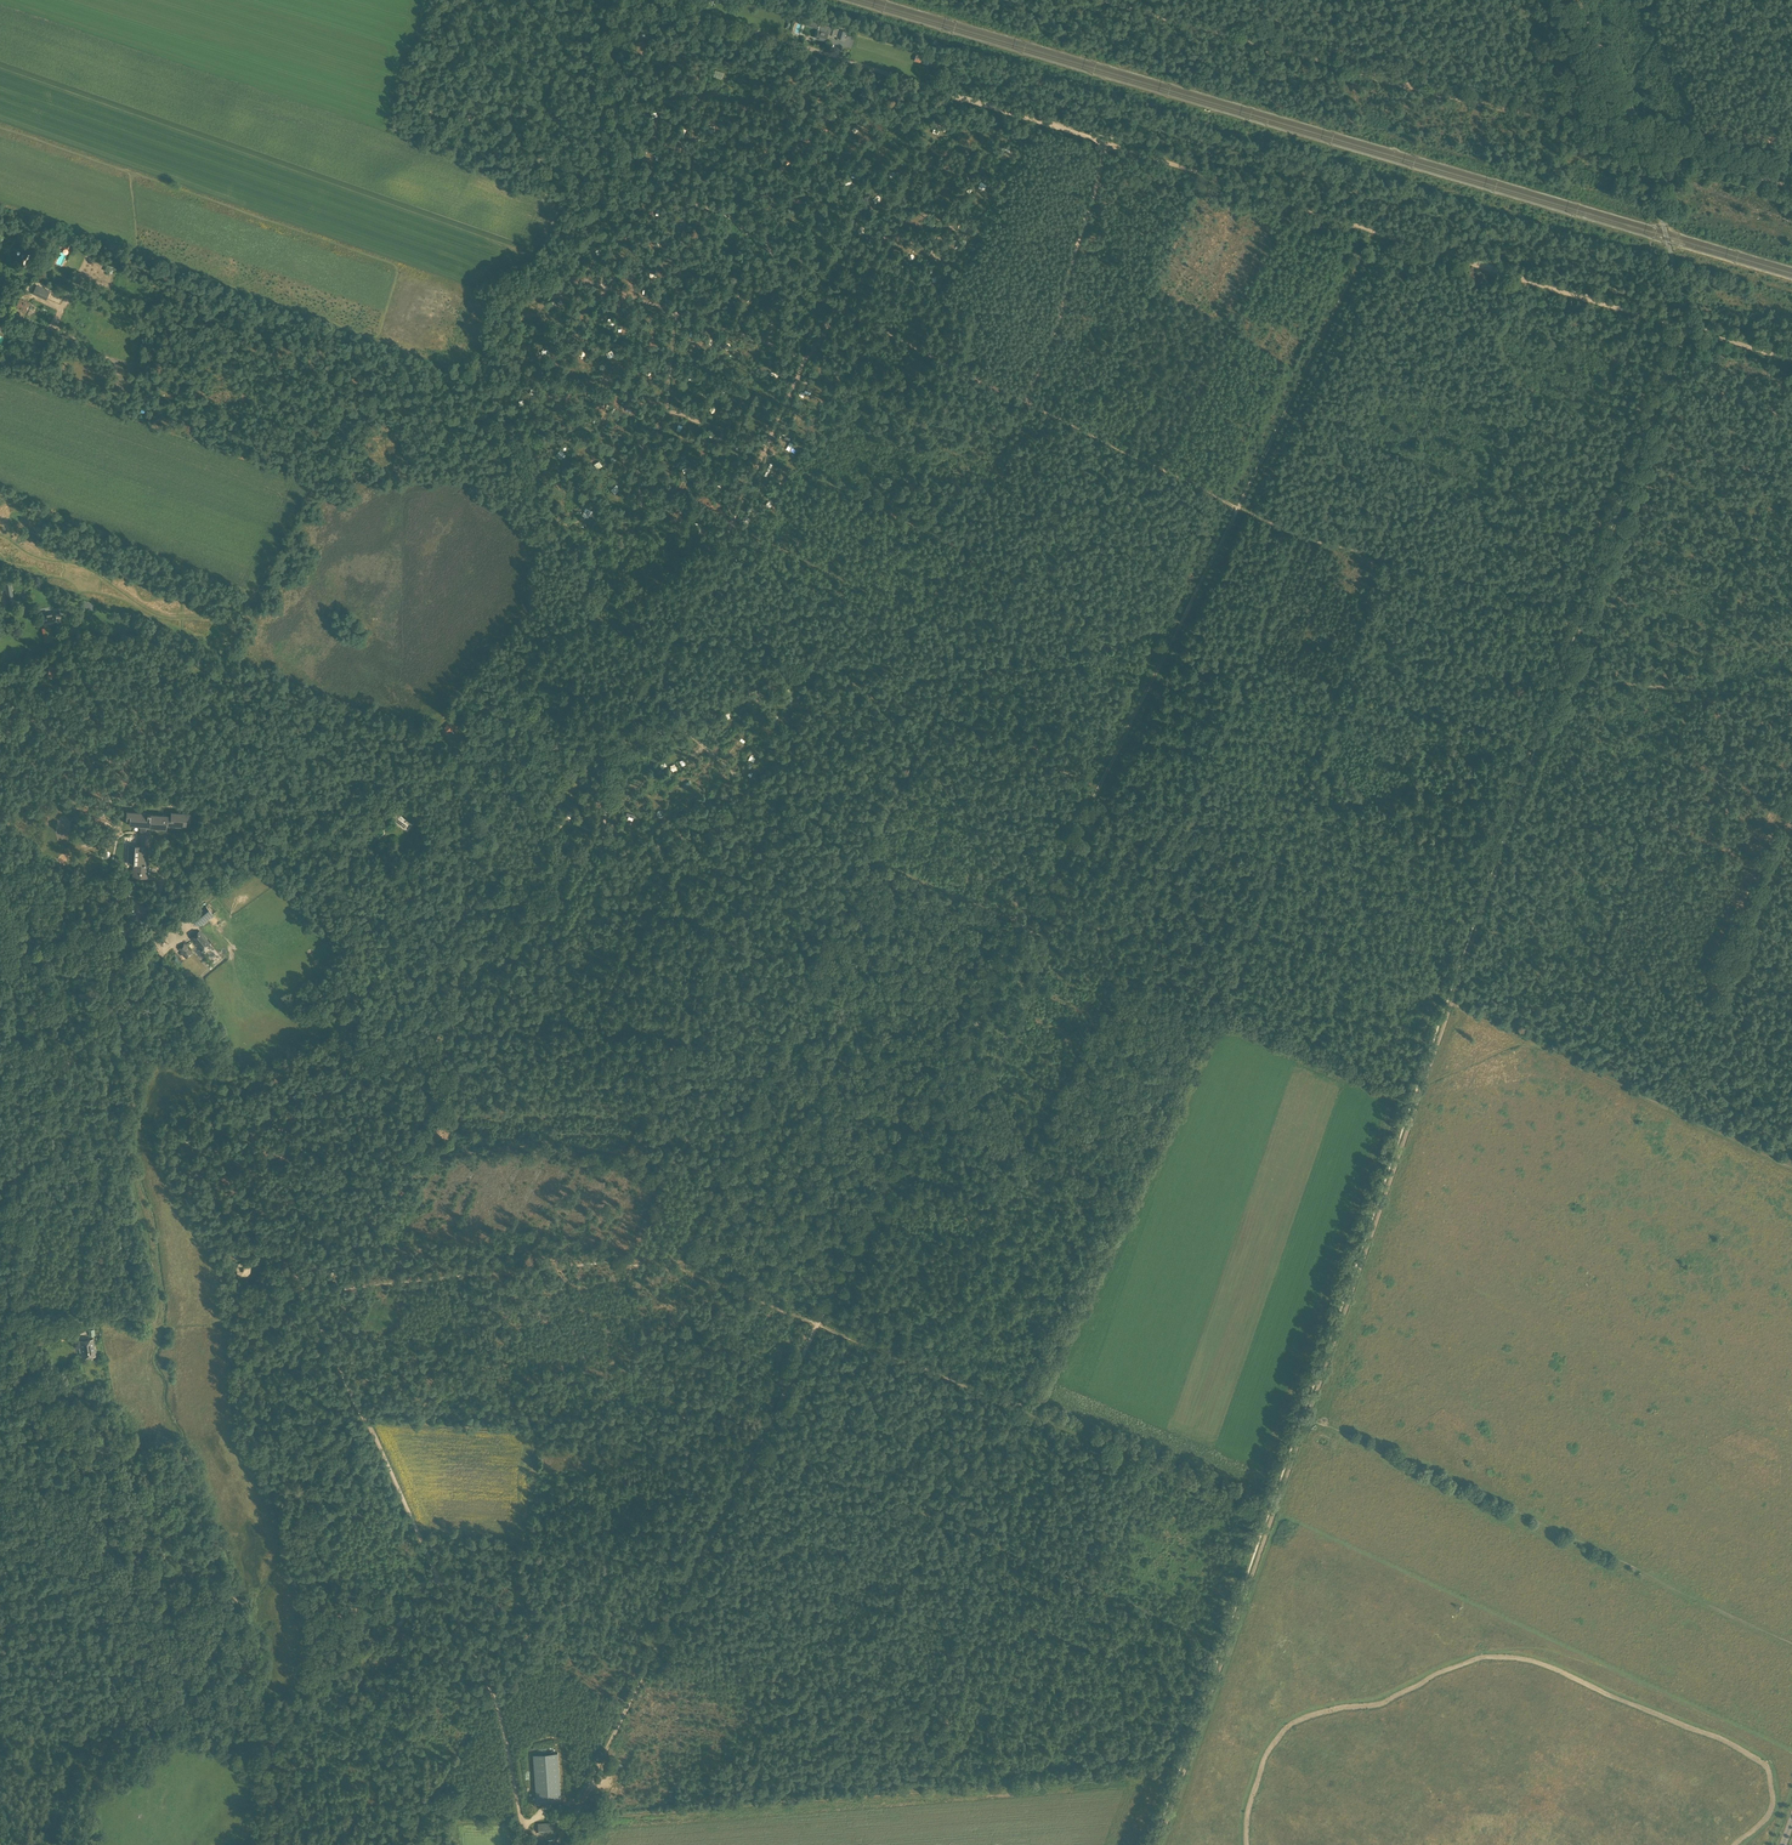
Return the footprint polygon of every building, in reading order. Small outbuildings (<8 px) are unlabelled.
[(829,30),(819,27),(815,38),(826,42),(829,30)] [(846,32),(839,30),(837,29),(831,27),(829,34),(837,37),(837,38),(844,40),(846,32)] [(931,56),(925,54),(924,57),(922,63),(928,65),(930,60),(931,56)] [(922,63),(924,57),(922,56),(916,55),(914,61),(920,63),(922,63)] [(715,70),(713,76),(721,78),(723,71),(715,70)] [(978,187),(984,190),(987,184),(980,181),(978,187)] [(17,255),(14,260),(28,267),(34,256),(27,252),(27,251),(29,247),(18,242),(16,247),(22,250),(19,256),(17,255)] [(60,252),(55,264),(62,267),(67,255),(60,252)] [(107,265),(105,271),(112,274),(114,268),(107,265)] [(47,297),(50,291),(36,285),(34,291),(47,297)] [(26,302),(20,299),(16,308),(22,311),(23,309),(29,312),(31,306),(26,304),(26,302)] [(6,334),(8,328),(0,326),(0,332),(6,334)] [(606,353),(608,358),(617,354),(614,349),(606,353)] [(677,426),(682,429),(685,424),(680,421),(677,426)] [(561,449),(557,454),(562,459),(567,454),(561,449)] [(617,484),(611,487),(613,493),(620,489),(617,484)] [(4,583),(5,592),(6,598),(14,597),(11,582),(4,583)] [(82,598),(81,604),(88,606),(90,600),(82,598)] [(54,613),(43,615),(44,625),(48,625),(48,626),(49,626),(49,624),(56,623),(55,617),(59,616),(58,611),(54,611),(54,613)] [(49,667),(48,676),(56,677),(57,669),(49,667)] [(444,727),(443,731),(445,734),(449,733),(451,732),(459,726),(453,719),(450,722),(449,721),(446,724),(447,725),(444,727)] [(126,811),(126,819),(129,820),(129,825),(140,826),(139,846),(129,846),(128,864),(134,864),(133,877),(147,878),(150,827),(166,828),(166,825),(185,826),(186,821),(189,821),(190,813),(171,812),(170,816),(150,814),(145,814),(145,813),(126,811)] [(400,815),(395,821),(405,829),(410,823),(400,815)] [(120,886),(119,891),(129,894),(128,895),(135,897),(137,888),(131,886),(131,888),(120,886)] [(206,906),(191,918),(199,927),(213,915),(206,906)] [(176,926),(172,921),(162,930),(166,934),(176,926)] [(201,951),(210,943),(199,931),(190,938),(201,951)] [(193,953),(184,943),(178,949),(181,952),(180,954),(181,955),(182,954),(186,958),(193,953)] [(101,1333),(116,1330),(114,1322),(100,1325),(101,1333)] [(92,1339),(80,1341),(82,1357),(95,1355),(92,1339)] [(78,1385),(72,1389),(74,1393),(80,1388),(78,1385)] [(561,1801),(558,1753),(534,1755),(537,1803),(561,1801)] [(552,1822),(538,1823),(539,1833),(553,1832),(552,1822)]
